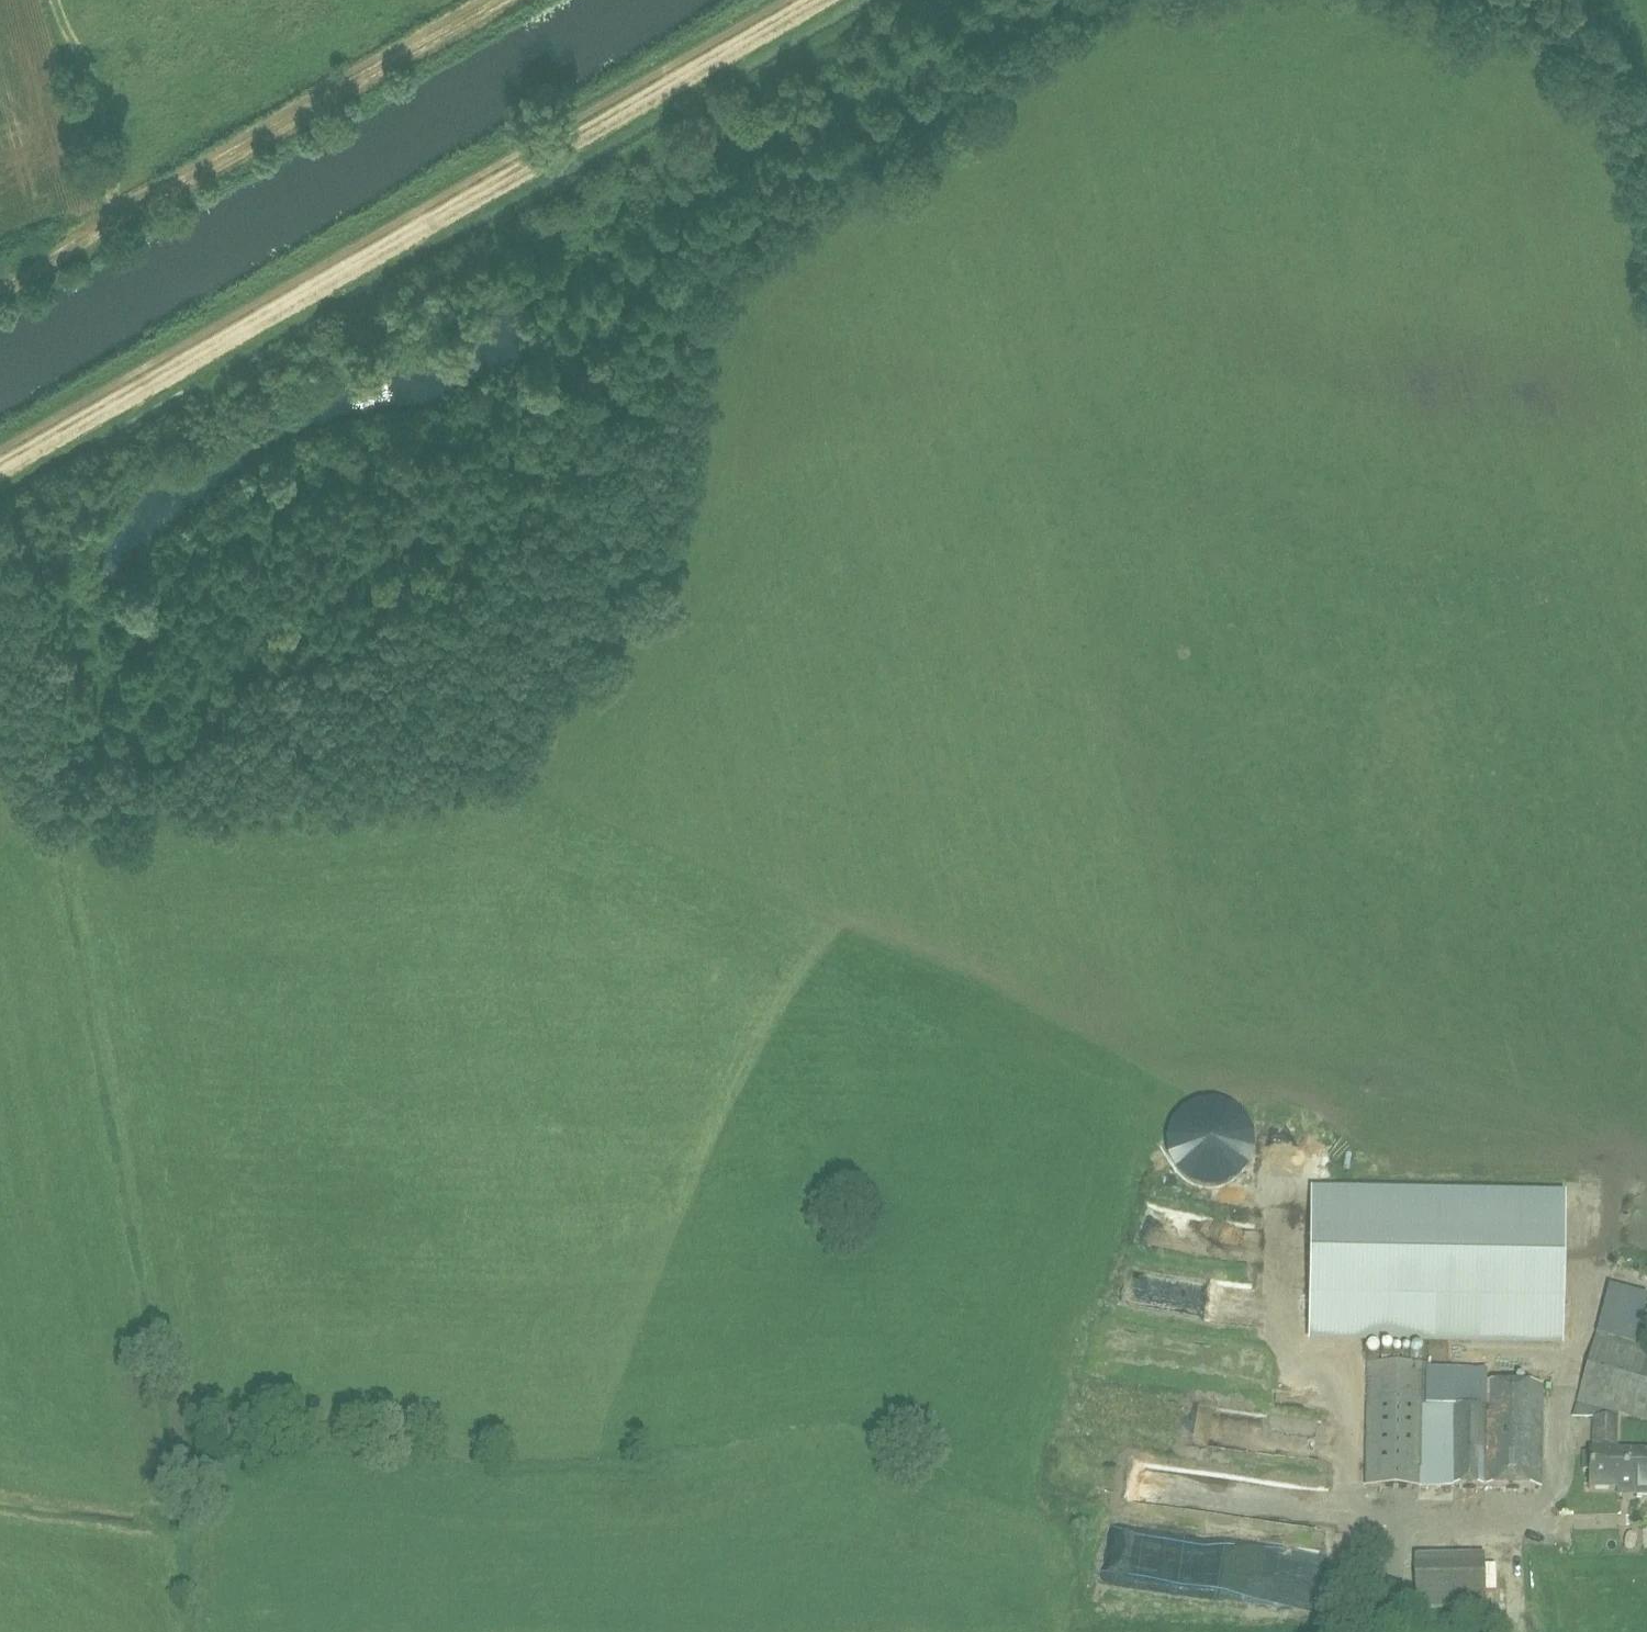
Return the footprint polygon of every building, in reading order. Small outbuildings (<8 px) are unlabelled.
[(1255,1183),(1257,1171),(1232,1168),(1230,1180),(1255,1183)] [(1561,1335),(1563,1209),(1313,1204),(1310,1331),(1561,1335)] [(1617,1204),(1609,1204),(1610,1230),(1618,1229),(1617,1204)] [(1596,1334),(1575,1403),(1646,1422),(1646,1348),(1596,1334)] [(1370,1356),(1366,1477),(1456,1480),(1456,1475),(1541,1478),(1545,1375),(1485,1373),(1485,1360),(1370,1356)] [(1623,1471),(1623,1454),(1616,1454),(1616,1430),(1617,1416),(1593,1416),(1593,1430),(1593,1453),(1590,1453),(1590,1454),(1581,1454),(1581,1472),(1589,1473),(1589,1488),(1614,1489),(1615,1471),(1623,1471)] [(1614,1489),(1616,1489),(1616,1494),(1646,1495),(1646,1454),(1623,1454),(1623,1471),(1615,1471),(1614,1489)] [(1484,1605),(1484,1555),(1415,1555),(1415,1605),(1484,1605)]
